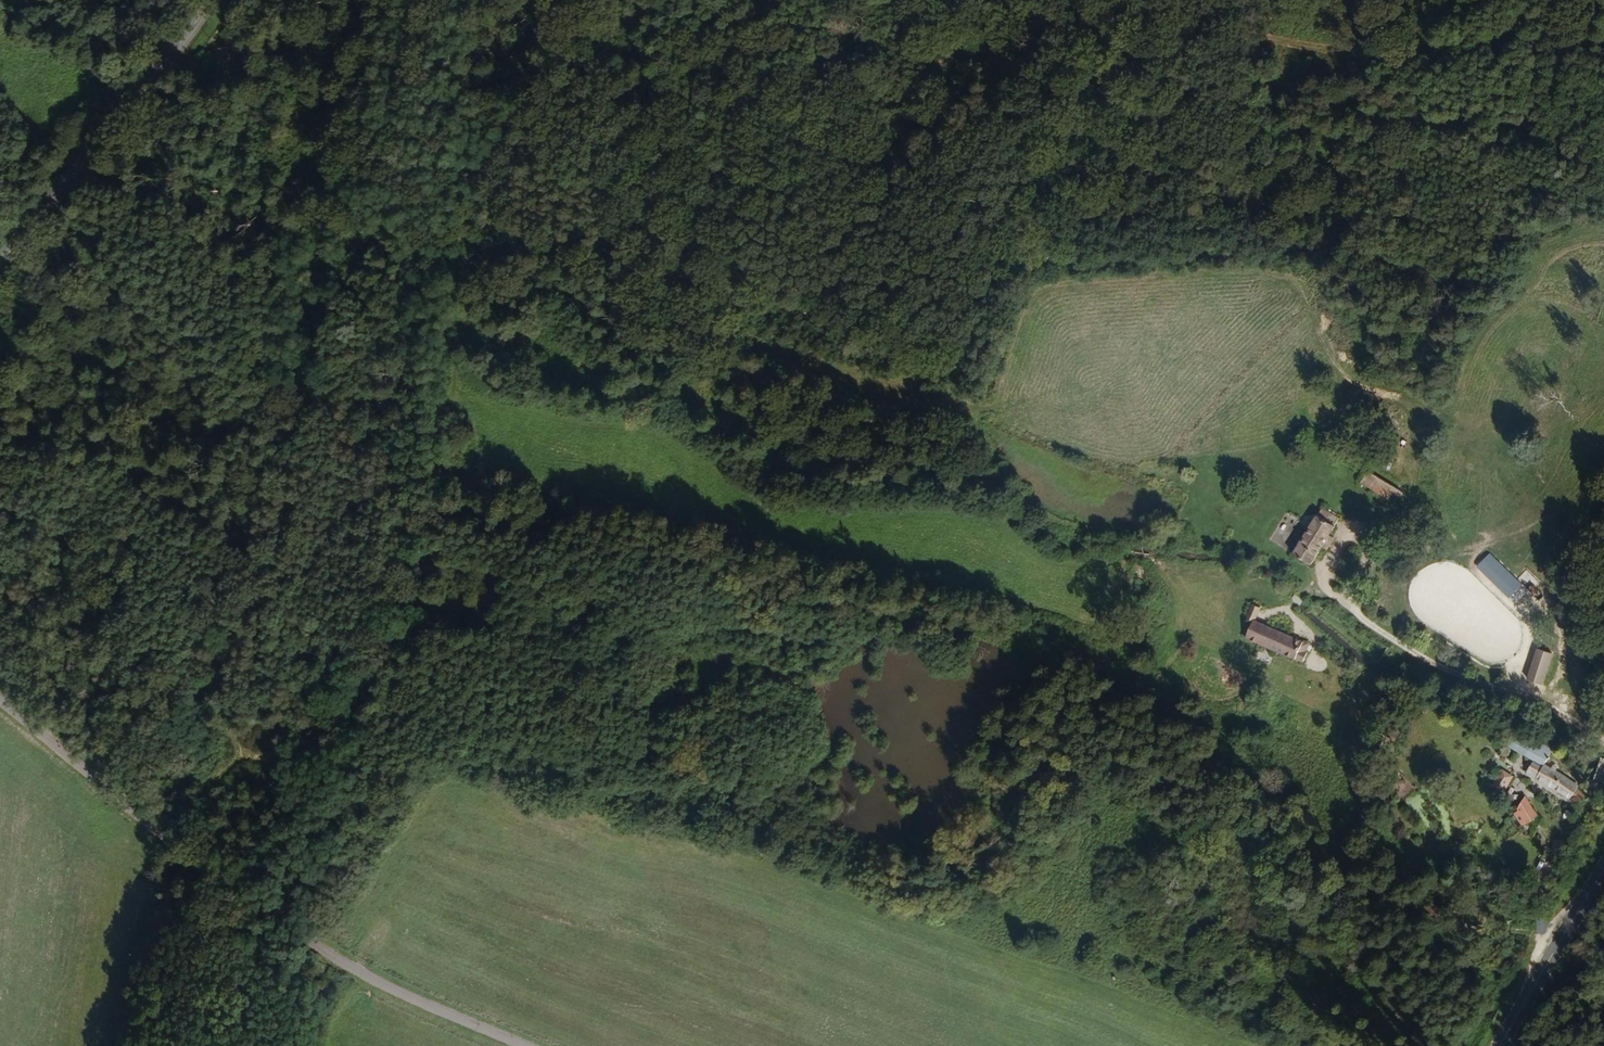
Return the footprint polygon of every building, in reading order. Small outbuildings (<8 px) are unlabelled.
[(177,44),(170,53),(179,61),(187,53),(177,44)] [(1374,474),(1367,484),(1394,506),(1400,499),(1408,504),(1412,500),(1374,474)] [(1321,504),(1292,556),(1313,567),(1336,524),(1334,523),(1339,514),(1321,504)] [(1489,553),(1476,566),(1509,597),(1521,584),(1489,553)] [(1246,617),(1253,621),(1259,607),(1252,604),(1246,617)] [(1310,644),(1255,622),(1248,639),(1303,661),(1310,644)] [(1542,635),(1531,675),(1546,680),(1559,640),(1542,635)] [(1541,767),(1547,756),(1542,753),(1545,747),(1512,729),(1503,745),(1534,762),(1527,773),(1536,777),(1541,767)] [(1551,750),(1545,747),(1542,753),(1547,756),(1551,750)] [(1541,767),(1536,777),(1570,796),(1576,785),(1553,773),(1549,771),(1541,767)] [(1505,793),(1514,776),(1501,769),(1492,785),(1505,793)] [(1536,815),(1525,799),(1516,813),(1524,825),(1536,815)]
